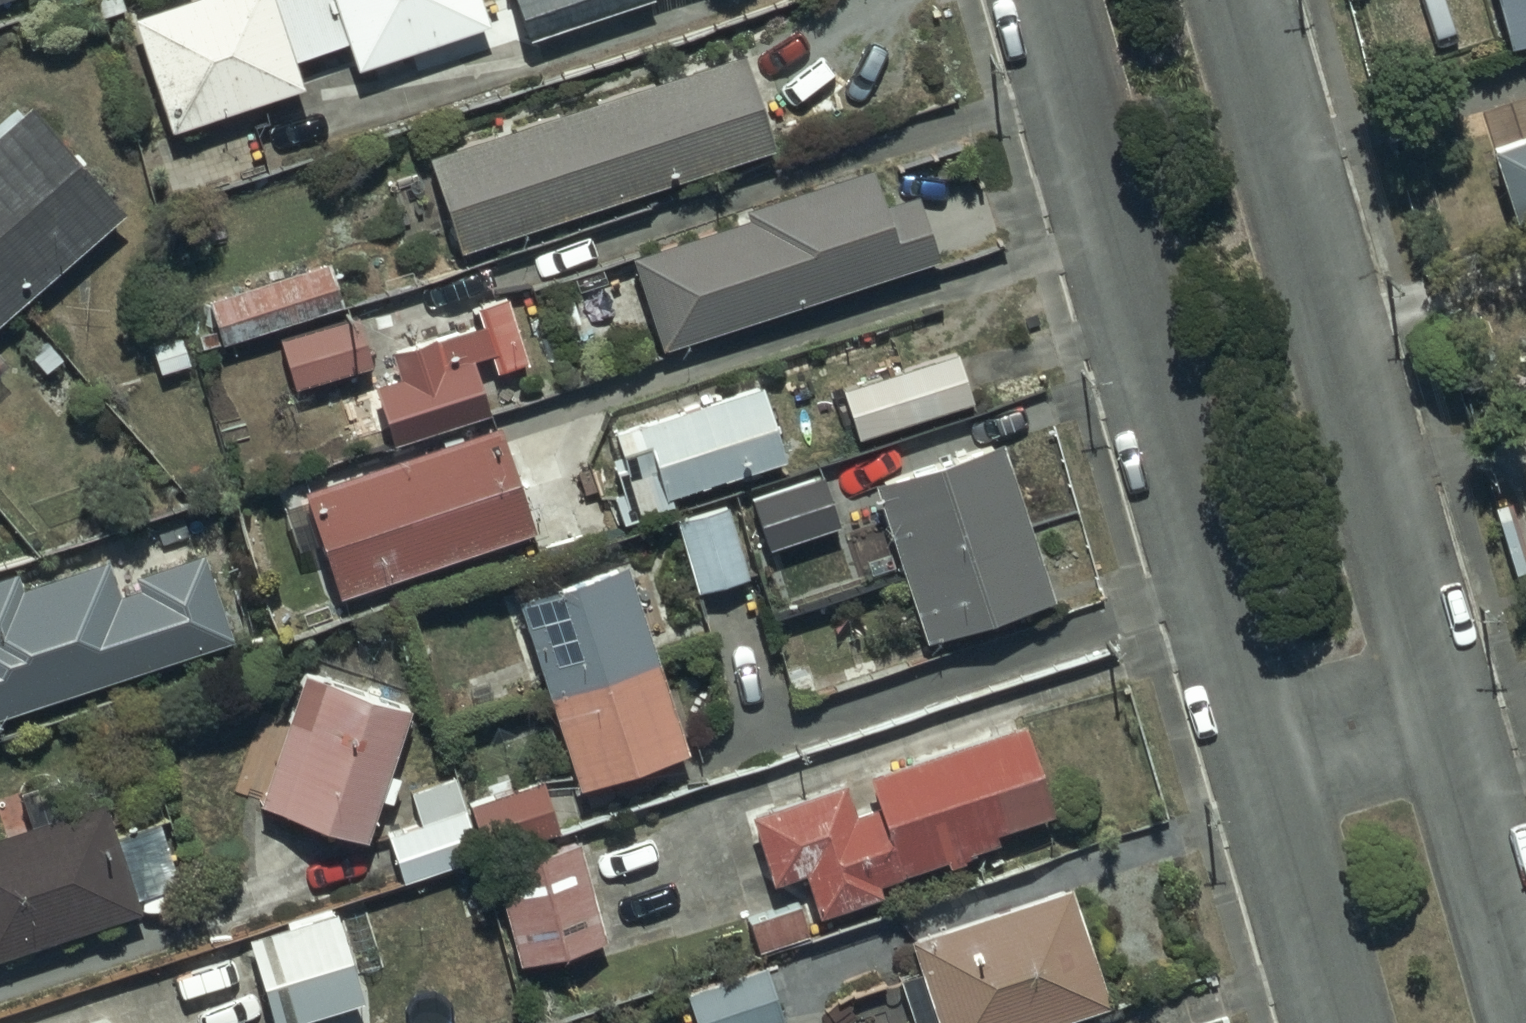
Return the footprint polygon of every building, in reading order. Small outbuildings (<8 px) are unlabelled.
[(126,16),(165,133),(296,83),(287,61),(339,41),(350,68),(484,17),(478,0),(174,0),(126,16)] [(521,36),(630,0),(509,0),(521,36)] [(1504,48),(1525,41),(1525,0),(1492,0),(1504,48)] [(736,53),(422,157),(455,251),(767,146),(736,53)] [(24,103),(0,124),(0,315),(119,211),(24,103)] [(1482,146),(1506,220),(1525,214),(1525,132),(1482,146)] [(745,217),(625,256),(657,350),(933,256),(912,194),(877,206),(864,166),(742,207),(745,217)] [(335,305),(319,259),(202,299),(218,345),(335,305)] [(395,376),(367,386),(389,446),(486,411),(467,359),(485,353),(492,372),(527,359),(504,295),(471,307),(477,322),(433,338),(432,334),(385,350),(395,376)] [(1518,314),(1525,341),(1525,311),(1518,314)] [(367,365),(353,316),(276,337),(290,386),(367,365)] [(928,360),(928,351),(903,351),(902,367),(835,388),(853,439),(971,398),(955,351),(928,360)] [(783,458),(757,382),(608,429),(619,465),(610,467),(617,491),(608,493),(616,520),(669,504),(666,492),(783,458)] [(495,428),(297,491),(332,599),(529,536),(495,428)] [(997,442),(869,482),(920,637),(1046,597),(997,442)] [(817,477),(747,499),(763,545),(832,524),(817,477)] [(724,507),(674,521),(694,592),(745,578),(724,507)] [(225,639),(197,554),(131,575),(134,585),(114,592),(103,560),(17,588),(12,571),(0,575),(0,713),(225,639)] [(623,564),(510,597),(572,789),(684,753),(623,564)] [(406,710),(300,672),(253,804),(358,841),(373,799),(387,804),(398,772),(385,768),(406,710)] [(846,778),(744,812),(770,889),(803,878),(817,919),(880,898),(875,883),(948,859),(950,866),(1002,849),(998,837),(1055,817),(1022,721),(861,775),(872,807),(858,812),(846,778)] [(476,853),(448,776),(406,791),(417,823),(384,835),(400,880),(476,853)] [(538,781),(463,803),(479,853),(554,830),(538,781)] [(135,911),(131,898),(175,884),(155,822),(108,837),(96,801),(0,832),(0,955),(135,911)] [(489,866),(516,966),(605,942),(578,842),(489,866)] [(910,939),(922,974),(904,980),(918,1022),(1063,1022),(1114,1006),(1074,885),(910,939)] [(799,904),(746,921),(756,952),(809,935),(799,904)] [(329,912),(240,939),(266,1022),(289,1022),(357,1001),(329,912)] [(695,1022),(786,1022),(768,965),(685,992),(695,1022)]
